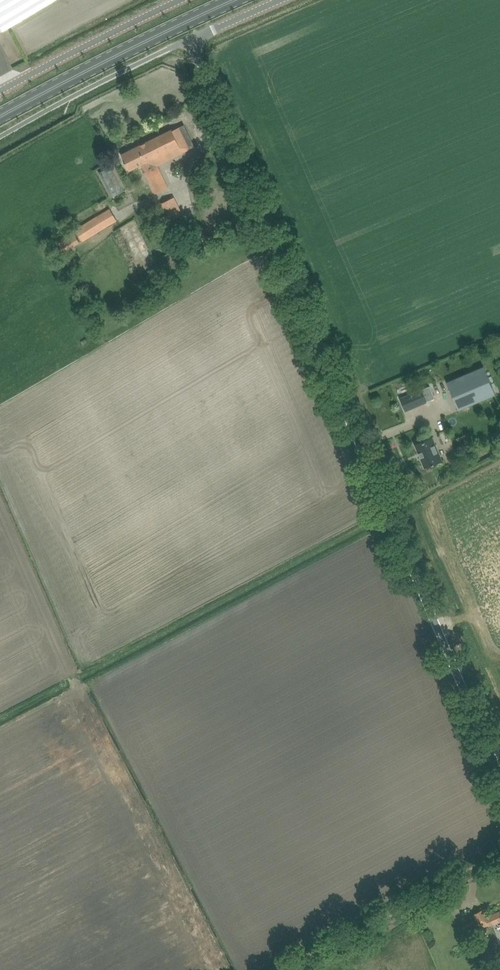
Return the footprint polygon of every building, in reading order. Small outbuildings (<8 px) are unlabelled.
[(1,30),(52,0),(0,0),(0,28),(1,30)] [(142,164),(156,193),(169,187),(158,165),(184,152),(183,152),(195,146),(184,124),(173,130),(172,129),(122,154),(130,170),(142,164)] [(174,196),(160,200),(167,224),(181,219),(174,196)] [(76,229),(83,241),(117,220),(110,208),(76,229)] [(484,366),(447,381),(459,409),(496,394),(484,366)] [(401,398),(406,410),(427,401),(422,389),(401,398)] [(432,437),(416,444),(425,467),(442,460),(432,437)] [(466,935),(473,932),(489,924),(490,924),(492,923),(494,923),(499,921),(499,920),(499,912),(498,911),(486,917),(482,909),(474,913),(477,919),(469,923),(462,926),(466,935)]
